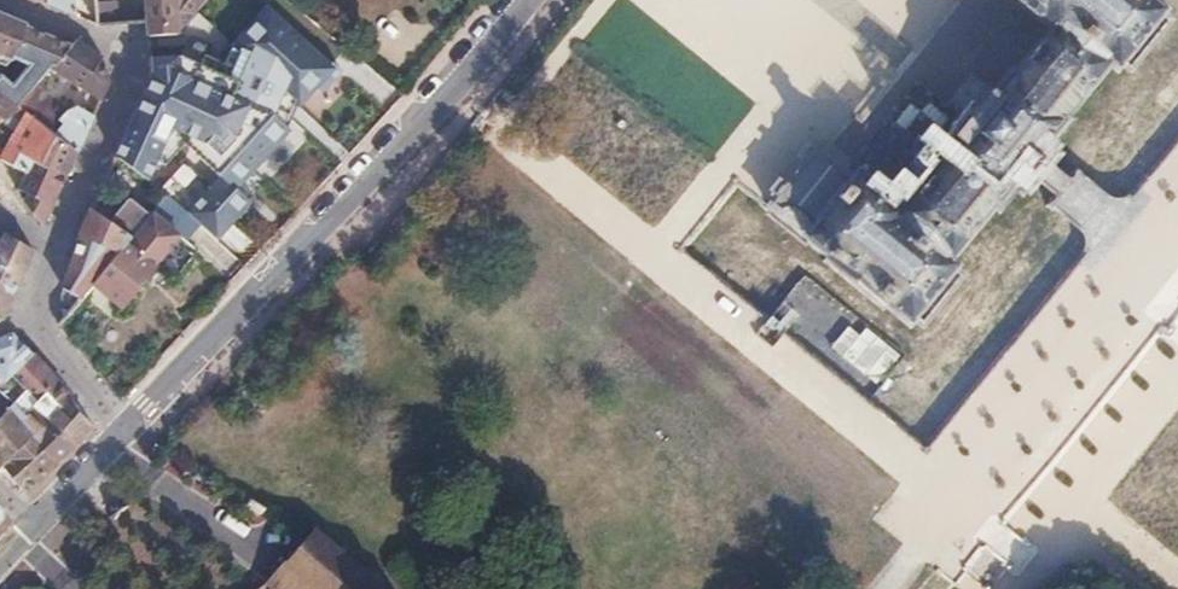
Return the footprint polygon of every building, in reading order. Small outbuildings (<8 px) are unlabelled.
[(79,15),(77,0),(44,0),(79,15)] [(150,22),(151,35),(182,32),(179,0),(148,0),(150,22)] [(766,209),(825,259),(822,264),(883,314),(887,310),(912,331),(917,324),(922,329),(964,278),(958,273),(963,266),(957,261),(995,214),(1000,217),(1017,196),(1023,201),(1027,195),(1030,197),(1040,184),(1056,166),(1064,156),(1062,153),(1066,149),(1060,144),(1078,121),(1074,117),(1112,70),(1119,75),(1124,68),(1130,73),(1172,22),(1166,16),(1170,11),(1158,0),(1014,0),(1049,29),(1013,73),(1010,70),(992,92),(989,89),(984,94),(979,91),(950,127),(954,131),(950,136),(953,139),(936,161),(940,164),(903,208),(858,170),(852,177),(824,153),(822,155),(811,146),(808,150),(803,147),(796,156),(800,160),(797,163),(799,165),(787,180),(784,178),(781,182),(777,179),(770,188),(773,192),(771,195),(775,198),(766,209)] [(115,8),(98,9),(100,24),(116,23),(115,8)] [(13,59),(17,55),(33,63),(18,84),(6,75),(0,82),(0,116),(9,123),(36,87),(53,67),(74,46),(0,14),(0,53),(13,59)] [(74,46),(53,67),(104,99),(112,82),(104,55),(79,40),(74,46)] [(9,63),(13,59),(0,53),(0,59),(9,63)] [(36,87),(9,123),(40,151),(28,171),(20,187),(30,192),(27,199),(41,222),(50,218),(97,115),(79,106),(68,111),(36,87)] [(9,123),(0,116),(0,135),(9,123)] [(0,135),(0,155),(28,171),(40,151),(9,123),(0,135)] [(107,178),(93,208),(135,237),(157,212),(107,178)] [(171,195),(157,212),(170,223),(182,234),(188,239),(202,223),(171,195)] [(81,235),(62,295),(64,318),(97,280),(135,237),(93,208),(81,235)] [(154,266),(151,263),(156,257),(160,260),(182,234),(170,223),(157,212),(135,237),(97,280),(123,302),(154,266)] [(2,319),(35,250),(7,233),(5,238),(0,237),(0,317),(2,319)] [(876,384),(896,358),(850,321),(830,347),(876,384)] [(8,381),(33,354),(15,334),(0,340),(0,374),(8,381)] [(8,381),(3,387),(10,396),(18,407),(59,463),(94,426),(71,392),(34,353),(33,354),(8,381)] [(4,402),(10,396),(3,387),(8,381),(0,374),(0,398),(4,402)] [(5,465),(27,494),(59,463),(18,407),(16,409),(13,406),(8,411),(11,414),(5,420),(0,424),(0,470),(5,465)] [(269,581),(278,588),(388,588),(367,571),(371,565),(366,560),(361,566),(344,551),(349,545),(344,541),(339,547),(320,530),(319,522),(312,518),(311,529),(308,532),(310,534),(306,539),(288,559),(284,556),(280,560),(284,564),(269,581)] [(296,522),(290,529),(306,539),(310,534),(308,532),(296,522)] [(955,585),(960,588),(1029,588),(1031,585),(1020,577),(1021,576),(983,548),(955,585)]
